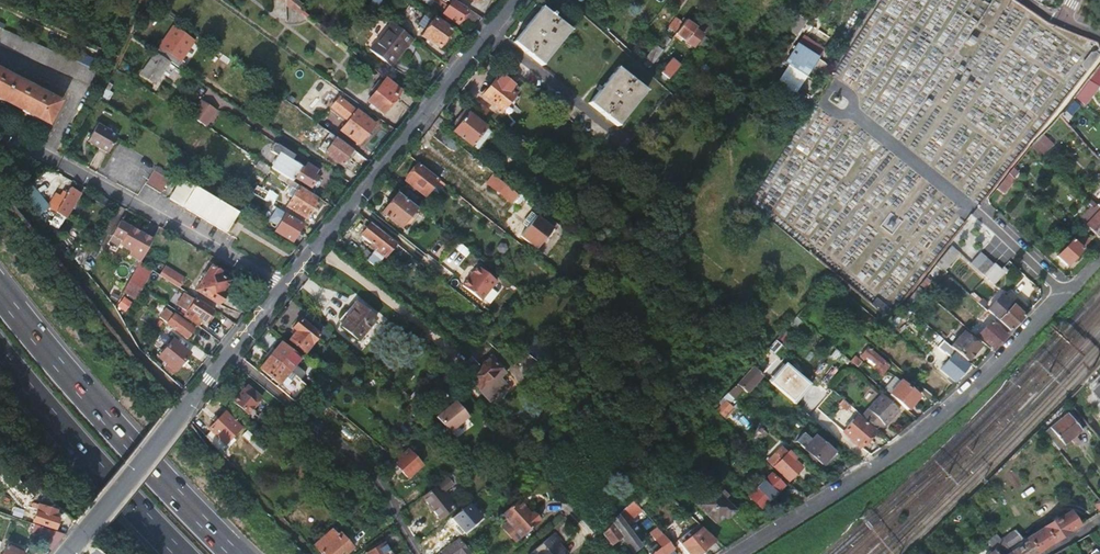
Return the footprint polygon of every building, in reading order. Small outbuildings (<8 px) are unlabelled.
[(287,8),(291,10),(296,4),(291,0),(287,0),(287,2),(287,8)] [(372,5),(383,13),(389,4),(384,0),(375,0),(372,5)] [(443,11),(450,0),(427,0),(426,1),(443,11)] [(446,11),(462,21),(471,7),(460,0),(453,0),(446,11)] [(818,21),(834,0),(825,0),(812,17),(818,21)] [(1079,14),(1089,18),(1097,4),(1089,0),(1086,0),(1079,14)] [(544,8),(516,43),(544,66),(572,30),(544,8)] [(796,13),(785,28),(797,37),(808,22),(796,13)] [(437,15),(425,33),(442,45),(454,27),(437,15)] [(677,30),(683,22),(675,17),(670,26),(677,30)] [(697,25),(703,32),(712,25),(706,18),(697,25)] [(393,20),(372,47),(394,64),(415,37),(413,35),(393,20)] [(686,21),(674,38),(680,42),(682,40),(694,49),(703,37),(696,32),(697,29),(686,21)] [(91,85),(97,70),(0,27),(0,44),(91,85)] [(173,27),(157,52),(170,61),(180,68),(184,62),(181,60),(194,41),(173,27)] [(773,89),(791,101),(824,50),(801,35),(797,42),(800,44),(797,49),(793,46),(784,59),(790,64),(773,89)] [(157,52),(142,75),(155,83),(170,61),(157,52)] [(660,76),(662,78),(661,80),(665,84),(667,81),(668,82),(674,74),(664,67),(659,75),(660,76)] [(619,68),(590,104),(620,127),(648,91),(619,68)] [(48,124),(61,102),(0,70),(0,99),(48,124)] [(504,76),(517,86),(521,81),(508,70),(504,76)] [(377,91),(369,100),(385,112),(400,95),(399,94),(404,89),(389,76),(387,79),(384,83),(381,80),(375,89),(377,91)] [(512,92),(517,86),(504,76),(499,81),(497,80),(485,96),(504,112),(517,96),(512,92)] [(357,110),(339,97),(330,110),(347,123),(342,130),(360,144),(376,122),(358,109),(357,110)] [(189,115),(205,125),(215,110),(199,100),(189,115)] [(475,108),(484,115),(488,110),(479,103),(475,108)] [(1070,104),(1061,116),(1066,122),(1076,109),(1070,104)] [(464,121),(454,133),(472,148),(482,135),(487,129),(481,125),(488,118),(484,115),(475,108),(472,105),(461,119),(464,121)] [(793,110),(788,117),(796,122),(800,116),(793,110)] [(434,125),(441,131),(446,135),(451,128),(439,118),(434,125)] [(499,127),(520,144),(525,139),(499,118),(494,123),(499,127)] [(108,150),(115,138),(116,135),(96,123),(94,126),(88,137),(86,141),(107,153),(108,150)] [(238,129),(232,138),(249,148),(254,139),(238,129)] [(435,138),(452,151),(457,144),(446,135),(441,131),(435,138)] [(321,148),(344,165),(356,149),(332,132),(321,148)] [(482,135),(472,148),(478,152),(488,140),(482,135)] [(292,180),(293,180),(295,177),(312,187),(319,177),(315,175),(318,170),(308,164),(305,168),(291,160),(294,154),(274,141),(269,149),(279,155),(271,167),(284,174),(292,180)] [(256,166),(268,173),(271,167),(260,159),(256,166)] [(158,164),(152,175),(167,184),(173,173),(158,164)] [(419,164),(406,181),(426,197),(440,180),(419,164)] [(552,178),(578,199),(582,194),(556,173),(552,178)] [(292,180),(284,174),(281,180),(289,185),(292,180)] [(152,175),(146,185),(160,194),(167,184),(152,175)] [(1009,175),(997,190),(1004,196),(1016,182),(1009,175)] [(176,190),(235,225),(237,220),(235,218),(239,212),(192,184),(183,179),(176,190)] [(518,197),(496,179),(490,186),(512,204),(518,197)] [(293,198),(288,206),(306,217),(320,197),(293,180),(292,180),(289,185),(294,188),(295,188),(298,189),(293,198)] [(257,195),(271,203),(275,196),(261,187),(257,195)] [(294,188),(289,195),(293,198),(298,189),(295,188),(294,188)] [(70,189),(62,205),(58,213),(67,219),(80,194),(70,189)] [(171,200),(226,232),(230,225),(233,227),(235,225),(176,190),(171,200)] [(404,198),(417,208),(422,201),(410,191),(404,198)] [(399,194),(383,213),(401,228),(417,208),(404,198),(399,194)] [(57,202),(52,211),(58,213),(62,205),(57,202)] [(1080,219),(1099,238),(1099,237),(1099,208),(1097,205),(1094,209),(1092,206),(1080,219)] [(489,211),(485,216),(491,221),(495,216),(489,211)] [(281,222),(276,231),(295,242),(306,224),(287,213),(283,219),(281,222)] [(539,217),(523,237),(539,249),(554,230),(539,217)] [(129,257),(141,263),(152,242),(135,233),(136,231),(120,222),(112,237),(122,242),(120,246),(132,252),(129,257)] [(362,237),(376,249),(371,255),(366,261),(375,268),(395,243),(372,224),(362,237)] [(1076,238),(1086,248),(1092,242),(1081,232),(1076,238)] [(395,242),(408,253),(412,248),(399,237),(395,242)] [(1073,241),(1083,250),(1086,248),(1076,238),(1073,241)] [(1073,241),(1058,256),(1068,266),(1083,250),(1073,241)] [(354,251),(366,261),(371,255),(359,245),(354,251)] [(959,252),(952,246),(937,265),(937,267),(946,274),(962,255),(959,252)] [(987,260),(981,255),(973,264),(979,270),(987,260)] [(996,264),(989,259),(987,260),(979,270),(985,276),(994,266),(996,264)] [(998,262),(996,264),(994,266),(985,276),(989,279),(1002,265),(998,262)] [(140,264),(130,282),(136,285),(145,267),(140,264)] [(159,276),(179,289),(185,280),(165,266),(159,276)] [(211,267),(196,291),(218,305),(224,295),(221,293),(229,281),(219,275),(220,273),(211,267)] [(479,267),(463,287),(482,302),(498,282),(479,267)] [(127,287),(124,293),(129,297),(136,285),(130,282),(127,287)] [(1004,294),(1016,305),(1022,298),(1010,287),(1004,294)] [(919,288),(908,302),(912,305),(923,292),(919,288)] [(1004,294),(990,310),(1013,330),(1023,320),(1034,308),(1022,298),(1016,305),(1004,294)] [(201,320),(205,322),(212,311),(190,297),(180,313),(184,316),(197,325),(201,320)] [(871,306),(889,320),(894,314),(877,299),(871,306)] [(359,305),(342,326),(361,340),(377,320),(359,305)] [(300,322),(314,332),(319,325),(306,314),(300,322)] [(164,323),(187,340),(193,333),(187,329),(189,327),(174,316),(169,321),(166,319),(164,323)] [(290,335),(293,337),(289,341),(305,354),(319,337),(314,332),(300,322),(290,335)] [(981,338),(995,349),(1004,340),(1007,336),(993,324),(981,338)] [(497,325),(490,333),(498,339),(504,330),(500,327),(497,325)] [(965,333),(952,348),(957,352),(968,361),(980,346),(965,333)] [(173,340),(159,358),(177,372),(191,354),(173,340)] [(954,355),(943,369),(957,381),(971,365),(957,353),(957,352),(952,348),(944,341),(939,348),(946,353),(948,350),(954,355)] [(272,357),(290,372),(300,360),(282,345),(272,357)] [(888,364),(870,348),(862,358),(865,360),(867,358),(876,365),(874,367),(881,373),(888,364)] [(770,349),(763,357),(768,361),(775,353),(770,349)] [(272,357),(262,370),(280,385),(290,372),(272,357)] [(480,368),(470,380),(485,391),(504,369),(490,357),(480,368)] [(470,360),(459,373),(470,381),(470,380),(480,368),(470,360)] [(739,383),(737,385),(733,390),(740,397),(749,387),(752,390),(768,372),(757,362),(739,383)] [(935,374),(923,389),(934,398),(947,383),(935,374)] [(794,377),(787,386),(797,395),(805,386),(794,377)] [(891,395),(909,410),(919,397),(902,383),(891,395)] [(248,387),(234,404),(249,416),(263,399),(248,387)] [(285,393),(295,402),(300,395),(290,387),(285,393)] [(419,389),(411,400),(414,402),(418,405),(421,402),(426,395),(427,394),(419,389)] [(728,395),(735,402),(740,397),(733,390),(728,395)] [(426,395),(421,402),(424,404),(429,398),(426,395)] [(881,395),(862,416),(879,432),(898,410),(881,395)] [(726,399),(716,409),(725,417),(734,407),(726,399)] [(840,404),(847,410),(850,406),(844,400),(840,404)] [(414,402),(407,413),(410,416),(417,407),(418,405),(414,402)] [(469,418),(456,403),(437,418),(449,434),(469,418)] [(225,415),(209,431),(211,432),(224,446),(234,437),(241,431),(225,415)] [(1067,415),(1043,434),(1059,452),(1072,440),(1082,432),(1067,415)] [(843,432),(860,447),(869,438),(874,432),(857,416),(843,432)] [(205,437),(219,451),(224,446),(211,432),(205,437)] [(874,432),(869,438),(872,441),(878,435),(874,432)] [(819,435),(807,448),(824,465),(837,452),(819,435)] [(234,437),(224,446),(219,451),(222,455),(237,441),(234,437)] [(523,452),(538,468),(545,461),(530,445),(523,452)] [(797,460),(790,453),(788,451),(788,452),(784,449),(771,463),(776,469),(777,468),(791,482),(804,469),(796,461),(797,460)] [(409,453),(396,467),(410,481),(423,468),(409,453)] [(772,473),(750,496),(763,508),(785,486),(772,473)] [(448,479),(423,498),(440,519),(451,510),(441,496),(454,486),(448,479)] [(657,483),(647,492),(653,498),(662,489),(657,483)] [(710,485),(697,499),(716,517),(722,512),(724,514),(732,506),(710,485)] [(787,492),(798,503),(807,497),(794,485),(793,486),(787,492)] [(644,495),(636,503),(642,509),(650,501),(644,495)] [(620,516),(625,523),(629,518),(631,520),(642,509),(636,503),(633,500),(620,516)] [(518,502),(502,517),(509,525),(502,530),(515,544),(540,522),(533,514),(530,516),(518,502)] [(42,506),(36,523),(56,529),(60,519),(53,517),(55,511),(42,506)] [(1060,519),(1028,539),(1030,542),(1038,551),(1080,525),(1071,513),(1062,519),(1060,519)] [(615,521),(603,534),(611,544),(621,537),(633,552),(641,546),(625,523),(620,516),(619,515),(614,519),(615,521)] [(54,537),(47,547),(53,552),(66,535),(35,525),(33,530),(54,537)] [(652,551),(653,553),(671,553),(674,551),(675,550),(677,549),(658,528),(651,535),(659,545),(652,551)] [(682,545),(689,553),(691,553),(697,549),(700,553),(717,541),(703,528),(682,545)] [(315,545),(323,553),(343,553),(353,545),(346,537),(342,540),(332,530),(315,545)] [(1015,530),(1003,540),(1006,544),(1009,548),(1022,539),(1015,530)] [(531,553),(567,553),(563,549),(560,551),(557,547),(561,544),(554,535),(531,553)] [(993,553),(1001,553),(998,550),(1006,544),(1003,540),(999,535),(989,543),(996,552),(993,553)] [(448,538),(435,548),(440,553),(450,546),(452,543),(448,538)] [(444,553),(472,553),(468,549),(466,551),(457,540),(452,543),(450,546),(451,548),(444,553)] [(1013,553),(1014,553),(1034,553),(1038,551),(1030,542),(1013,553)] [(373,553),(391,553),(384,546),(373,553)] [(634,553),(647,553),(641,546),(633,552),(634,553)]
